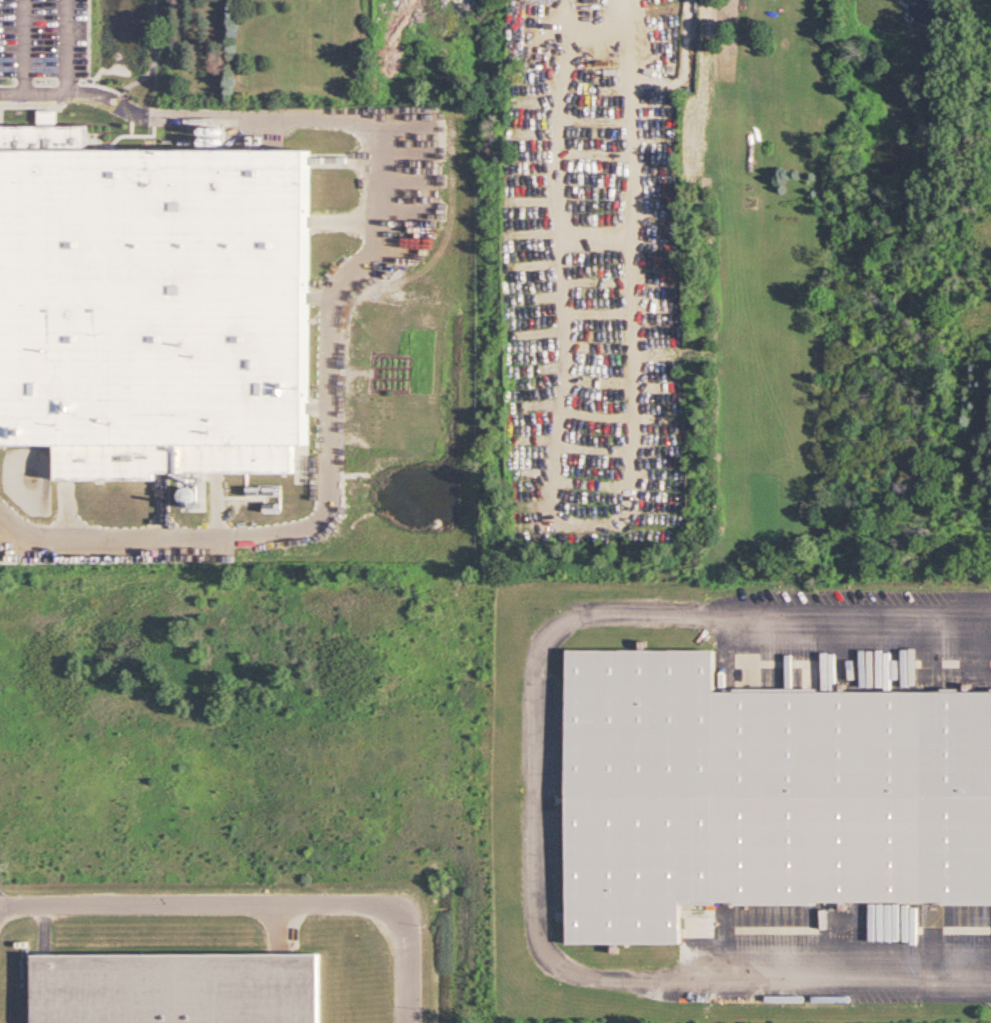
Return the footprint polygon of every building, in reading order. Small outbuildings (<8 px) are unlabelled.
[(56,426),(0,426),(0,124),(308,141),(308,204),(308,462),(216,462),(161,462),(65,462),(56,462),(56,426)] [(714,659),(990,660),(990,873),(685,872),(685,927),(555,927),(556,624),(714,625),(714,659)] [(319,930),(320,1022),(32,1022),(31,933),(319,930)]
